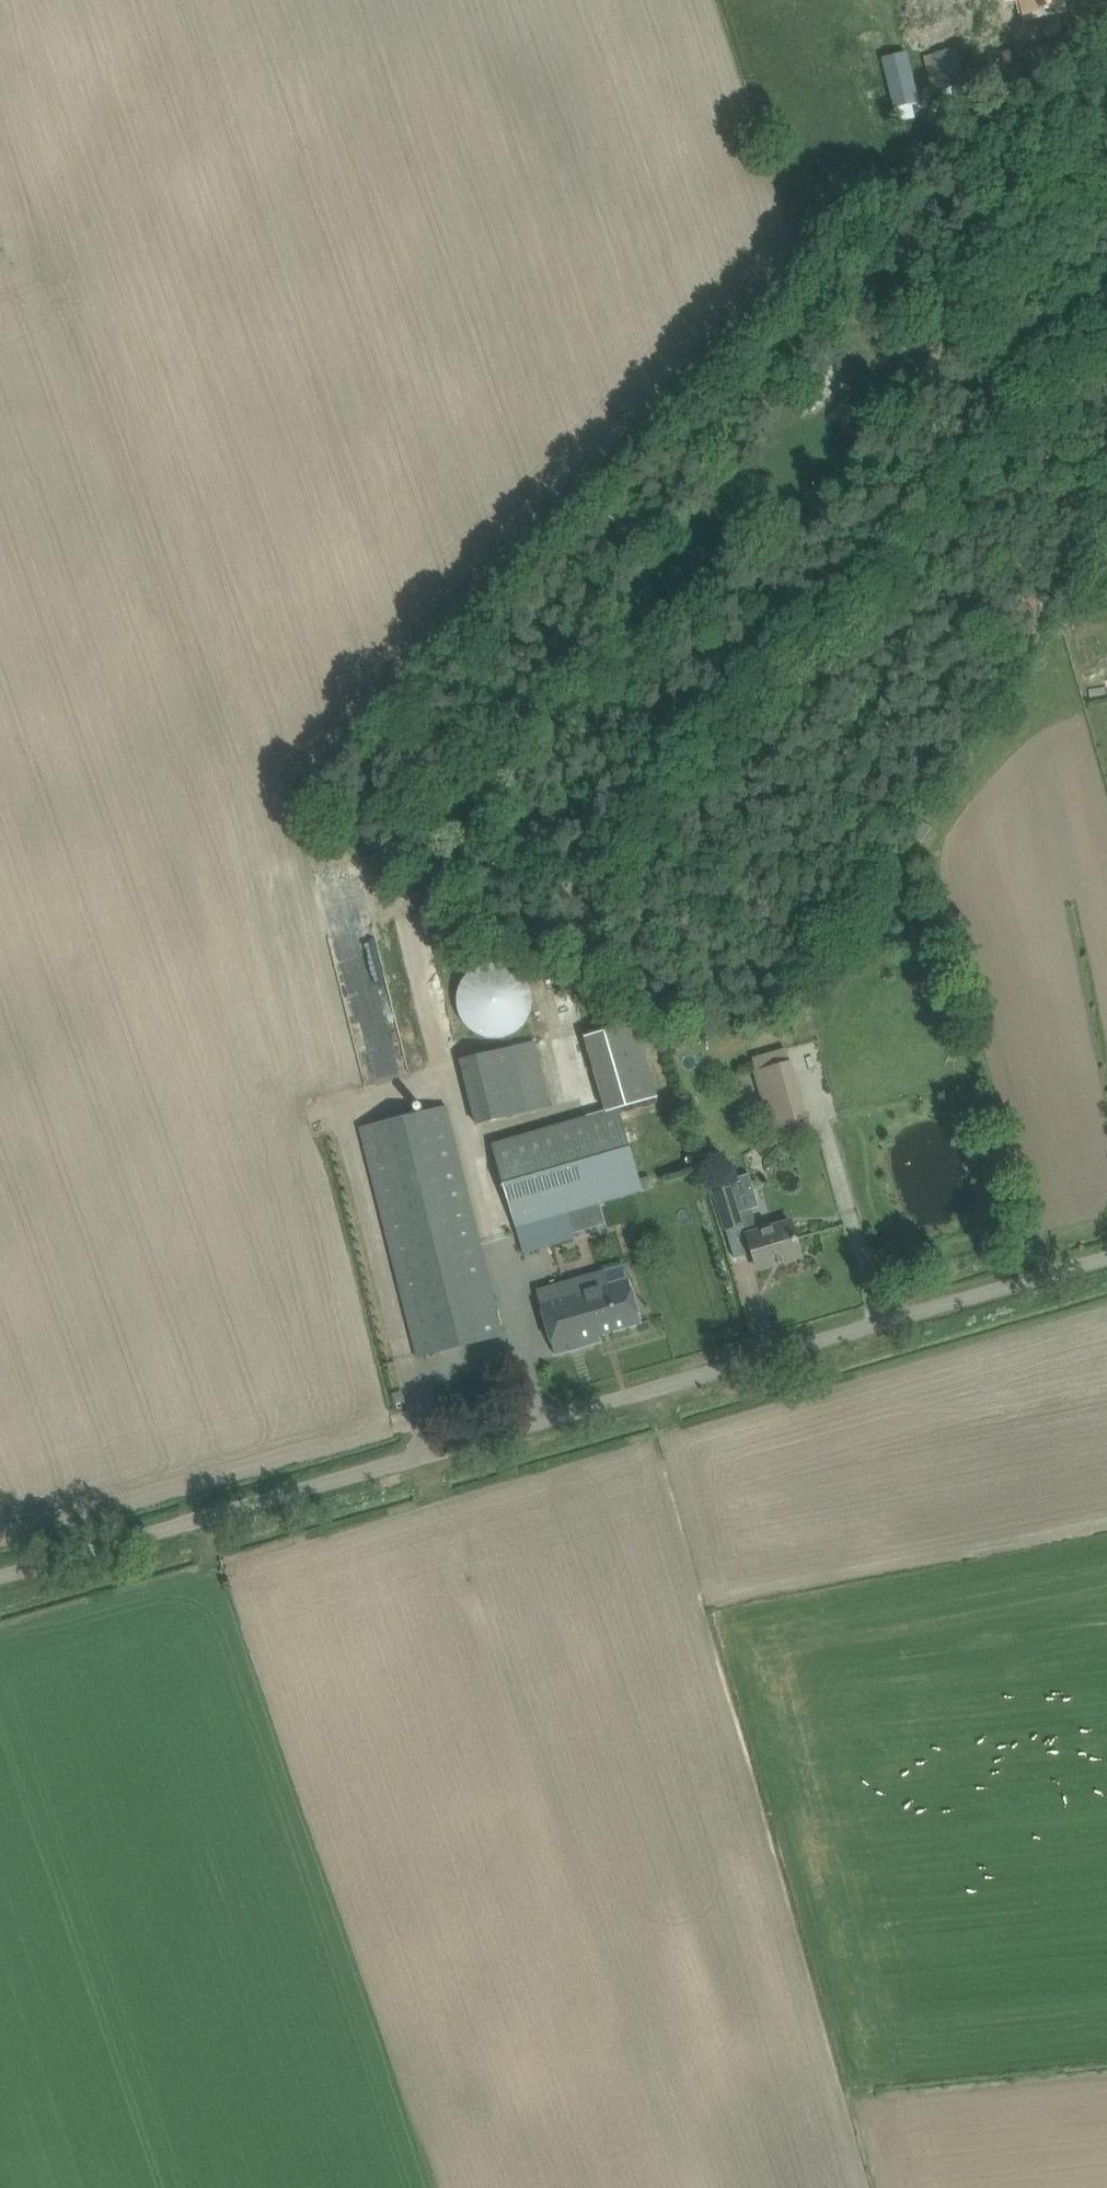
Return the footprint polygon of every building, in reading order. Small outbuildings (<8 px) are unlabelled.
[(977,3),(972,0),(967,0),(964,5),(973,11),(977,3)] [(1014,9),(1026,6),(1030,25),(1063,18),(1061,11),(1059,0),(1012,0),(1014,9)] [(967,96),(956,48),(924,56),(932,91),(943,88),(946,101),(967,96)] [(918,103),(906,52),(882,57),(894,109),(891,110),(893,122),(917,117),(914,104),(918,103)] [(521,969),(490,961),(462,974),(453,1005),(467,1032),(498,1043),(527,1028),(536,998),(521,969)] [(618,1108),(658,1097),(636,1021),(586,1036),(608,1111),(618,1108)] [(535,1041),(461,1060),(477,1124),(551,1105),(535,1041)] [(754,1071),(772,1138),(810,1128),(791,1061),(754,1071)] [(503,1334),(498,1313),(445,1105),(360,1127),(418,1356),(503,1334)] [(651,1175),(639,1179),(618,1108),(608,1111),(494,1144),(518,1226),(526,1254),(576,1240),(568,1212),(642,1190),(654,1187),(651,1175)] [(752,1210),(759,1207),(748,1173),(731,1178),(733,1186),(715,1192),(720,1207),(726,1228),(744,1223),(758,1268),(802,1255),(796,1237),(795,1234),(791,1222),(759,1232),(752,1210)] [(565,1281),(537,1290),(555,1354),(571,1350),(571,1347),(582,1344),(582,1346),(601,1341),(599,1335),(642,1322),(629,1279),(609,1284),(605,1270),(581,1277),(583,1282),(566,1287),(565,1281)]
